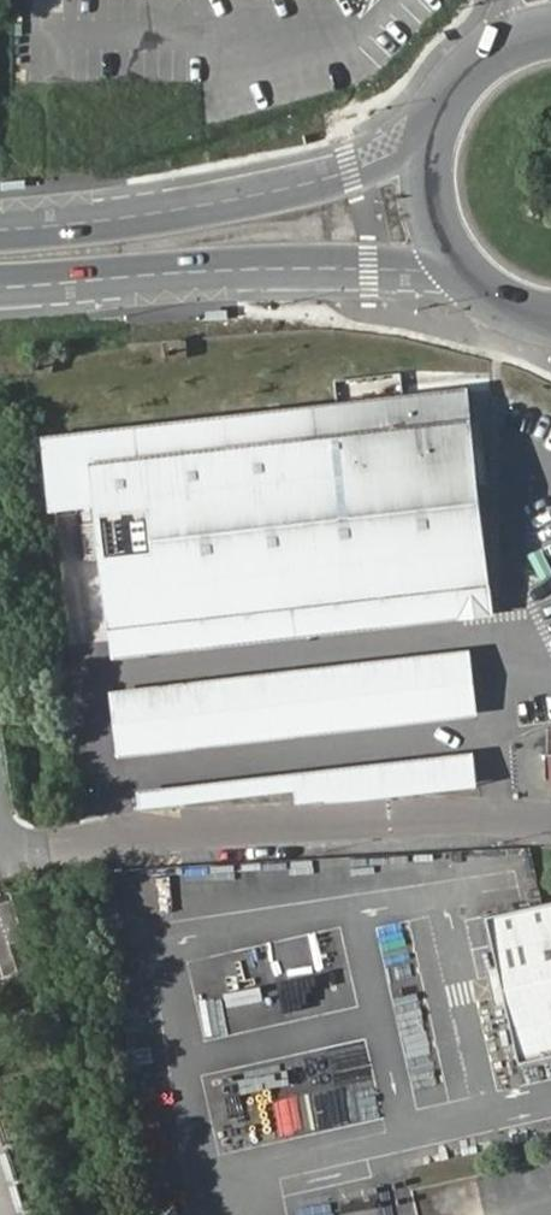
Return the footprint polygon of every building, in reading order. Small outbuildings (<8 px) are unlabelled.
[(119,653),(502,610),(477,386),(46,435),(54,509),(102,504),(119,653)] [(475,649),(112,689),(119,757),(482,717),(475,649)] [(295,801),(478,785),(475,752),(257,772),(258,791),(293,788),(295,801)] [(494,918),(525,1064),(550,1059),(550,906),(494,918)]
